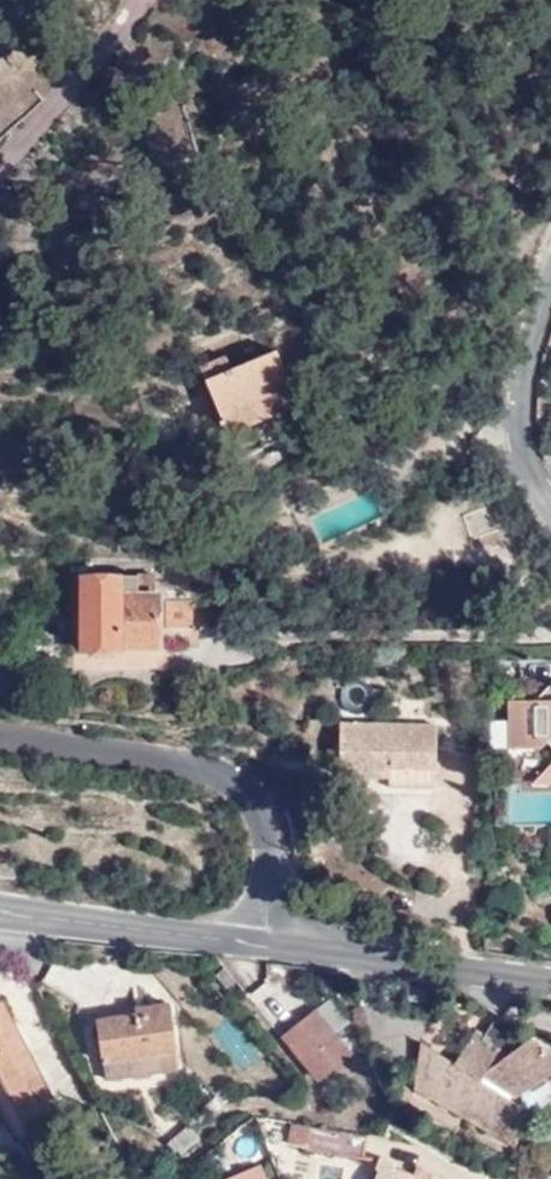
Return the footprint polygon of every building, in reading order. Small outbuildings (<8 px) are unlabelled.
[(28,107),(14,90),(21,84),(0,59),(0,130),(28,107)] [(297,401),(278,361),(231,377),(226,364),(201,376),(221,426),(213,429),(217,438),(225,434),(229,441),(255,431),(266,450),(322,429),(309,397),(297,401)] [(491,506),(467,516),(474,535),(498,525),(491,506)] [(163,644),(163,596),(120,596),(121,578),(85,578),(84,648),(119,648),(119,644),(163,644)] [(510,700),(510,747),(541,749),(549,742),(550,744),(550,701),(510,700)] [(435,783),(437,720),(341,718),(338,770),(389,771),(388,783),(435,783)] [(550,776),(550,765),(541,776),(550,776)] [(550,786),(550,776),(541,776),(531,786),(550,786)] [(403,998),(422,1000),(423,990),(405,988),(403,998)] [(57,1110),(0,1002),(0,1080),(24,1127),(57,1110)] [(106,1079),(176,1070),(166,1003),(130,1008),(131,1014),(97,1019),(106,1079)] [(319,1083),(353,1053),(314,1007),(280,1038),(319,1083)] [(242,1069),(261,1054),(235,1018),(215,1033),(242,1069)] [(550,1057),(550,1052),(507,1026),(488,1021),(478,1036),(468,1029),(453,1052),(462,1058),(455,1068),(447,1061),(441,1059),(411,1058),(408,1087),(430,1090),(429,1101),(449,1103),(449,1111),(460,1118),(490,1119),(489,1134),(513,1136),(517,1105),(503,1097),(509,1092),(550,1057)] [(414,1041),(411,1058),(441,1059),(414,1041)] [(462,1058),(453,1052),(447,1061),(455,1068),(462,1058)] [(509,1092),(514,1097),(550,1068),(550,1057),(509,1092)] [(286,1141),(306,1144),(309,1125),(288,1122),(286,1141)] [(359,1157),(363,1135),(309,1125),(306,1144),(305,1148),(359,1157)] [(429,1178),(415,1172),(412,1177),(389,1169),(390,1165),(373,1159),(368,1171),(375,1175),(374,1178),(429,1178)] [(258,1166),(227,1178),(264,1178),(258,1166)] [(319,1178),(336,1178),(337,1168),(320,1167),(319,1178)]
